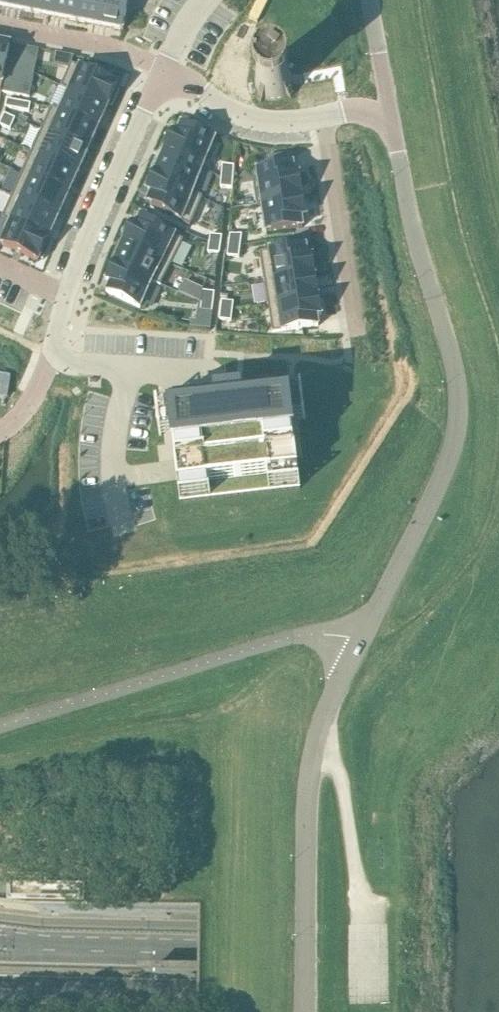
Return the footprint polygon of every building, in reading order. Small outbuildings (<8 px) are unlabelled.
[(10,9),(12,0),(0,0),(0,7),(10,9)] [(10,9),(33,13),(35,0),(12,0),(10,9)] [(33,13),(55,17),(58,0),(35,0),(33,13)] [(55,17),(77,22),(81,0),(58,0),(55,17)] [(77,22),(99,26),(104,0),(81,0),(77,22)] [(99,26),(122,30),(128,0),(104,0),(99,26)] [(0,93),(2,85),(9,50),(9,46),(10,44),(0,42),(0,93)] [(2,85),(0,93),(29,98),(39,51),(39,50),(10,44),(9,46),(9,50),(2,85)] [(255,65),(252,69),(257,73),(255,76),(254,81),(255,86),(257,91),(260,96),(256,100),(261,103),(265,99),(269,101),(274,101),(277,101),(282,100),(286,97),(290,92),(293,85),(292,78),(291,73),(286,67),(280,64),(276,63),(271,62),(267,64),(263,66),(260,68),(255,65)] [(72,63),(62,85),(70,89),(109,107),(119,84),(80,67),(72,63)] [(70,89),(60,111),(99,129),(109,107),(70,89)] [(7,100),(6,108),(18,110),(19,102),(7,100)] [(19,102),(18,110),(22,111),(29,112),(30,104),(19,102)] [(52,108),(42,130),(50,134),(89,151),(99,129),(60,111),(52,108)] [(0,123),(0,125),(10,130),(15,119),(4,114),(0,123)] [(166,148),(165,151),(203,168),(204,166),(215,140),(181,125),(177,135),(172,133),(166,148)] [(42,130),(32,152),(40,156),(79,174),(89,151),(50,134),(42,130)] [(165,151),(155,172),(193,189),(203,168),(165,151)] [(32,152),(22,175),(30,178),(69,196),(79,174),(40,156),(32,152)] [(268,168),(252,171),(256,201),(261,200),(302,194),(299,174),(294,175),(293,165),(289,165),(287,154),(266,157),(268,168)] [(222,163),(221,173),(233,174),(234,164),(222,163)] [(151,191),(147,202),(180,217),(181,216),(188,219),(201,192),(193,189),(155,172),(154,174),(147,190),(151,191)] [(221,173),(219,183),(232,184),(233,174),(221,173)] [(22,175),(11,197),(20,201),(59,218),(69,196),(30,178),(22,175)] [(302,194),(261,200),(265,229),(301,224),(300,213),(305,212),(302,194)] [(11,197),(1,219),(6,221),(10,223),(49,241),(59,218),(20,201),(11,197)] [(125,239),(124,241),(162,258),(169,262),(182,234),(174,231),(174,230),(140,215),(136,225),(132,224),(125,239)] [(0,234),(0,246),(38,263),(49,241),(10,223),(6,221),(0,234)] [(209,230),(208,239),(220,241),(221,231),(209,230)] [(229,231),(228,242),(240,244),(241,232),(229,231)] [(208,239),(207,249),(219,250),(220,241),(208,239)] [(124,241),(114,263),(152,280),(160,283),(169,262),(162,258),(124,241)] [(228,242),(227,253),(238,255),(240,244),(228,242)] [(269,250),(260,251),(264,282),(274,280),(315,274),(312,253),(306,254),(305,243),(269,249),(269,250)] [(110,282),(106,292),(140,307),(151,282),(152,280),(114,263),(113,265),(106,280),(110,282)] [(274,280),(264,282),(268,303),(277,301),(318,295),(315,274),(274,280)] [(203,290),(202,300),(213,301),(214,292),(203,290)] [(277,301),(268,303),(272,333),(282,332),(282,333),(318,327),(316,317),(321,316),(318,295),(277,301)] [(202,300),(201,309),(212,311),(213,301),(202,300)] [(221,301),(220,310),(232,311),(233,302),(221,301)] [(220,310),(219,320),(231,321),(232,311),(220,310)] [(181,404),(168,406),(169,409),(171,424),(171,432),(174,458),(175,465),(177,478),(178,487),(179,500),(298,486),(299,486),(294,441),(293,433),(292,422),(291,415),(288,392),(181,404)] [(84,905),(84,895),(46,895),(46,886),(16,886),(15,904),(84,905)]
